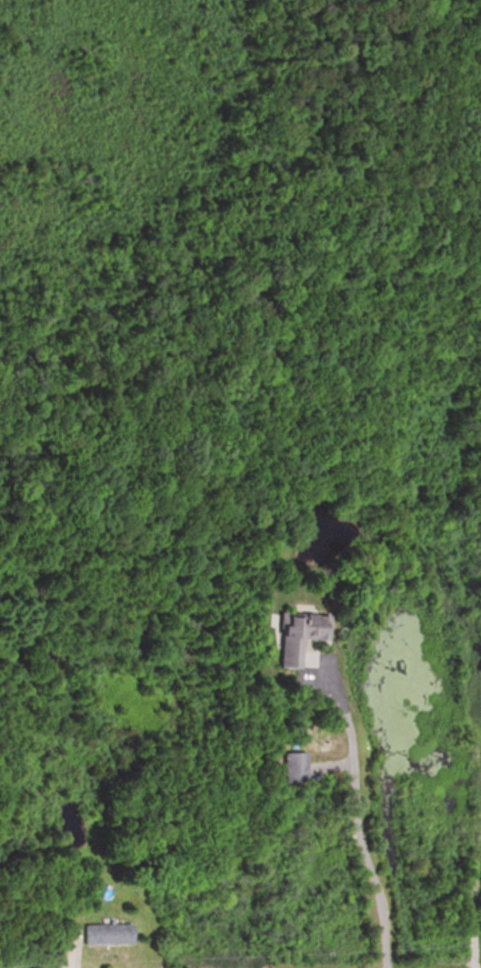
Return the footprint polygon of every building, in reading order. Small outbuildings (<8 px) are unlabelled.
[(328,615),(278,612),(275,667),(297,669),(299,639),(326,641),(328,615)] [(304,752),(282,752),(282,780),(304,780),(304,752)] [(131,924),(82,924),(82,944),(131,944),(131,924)]
